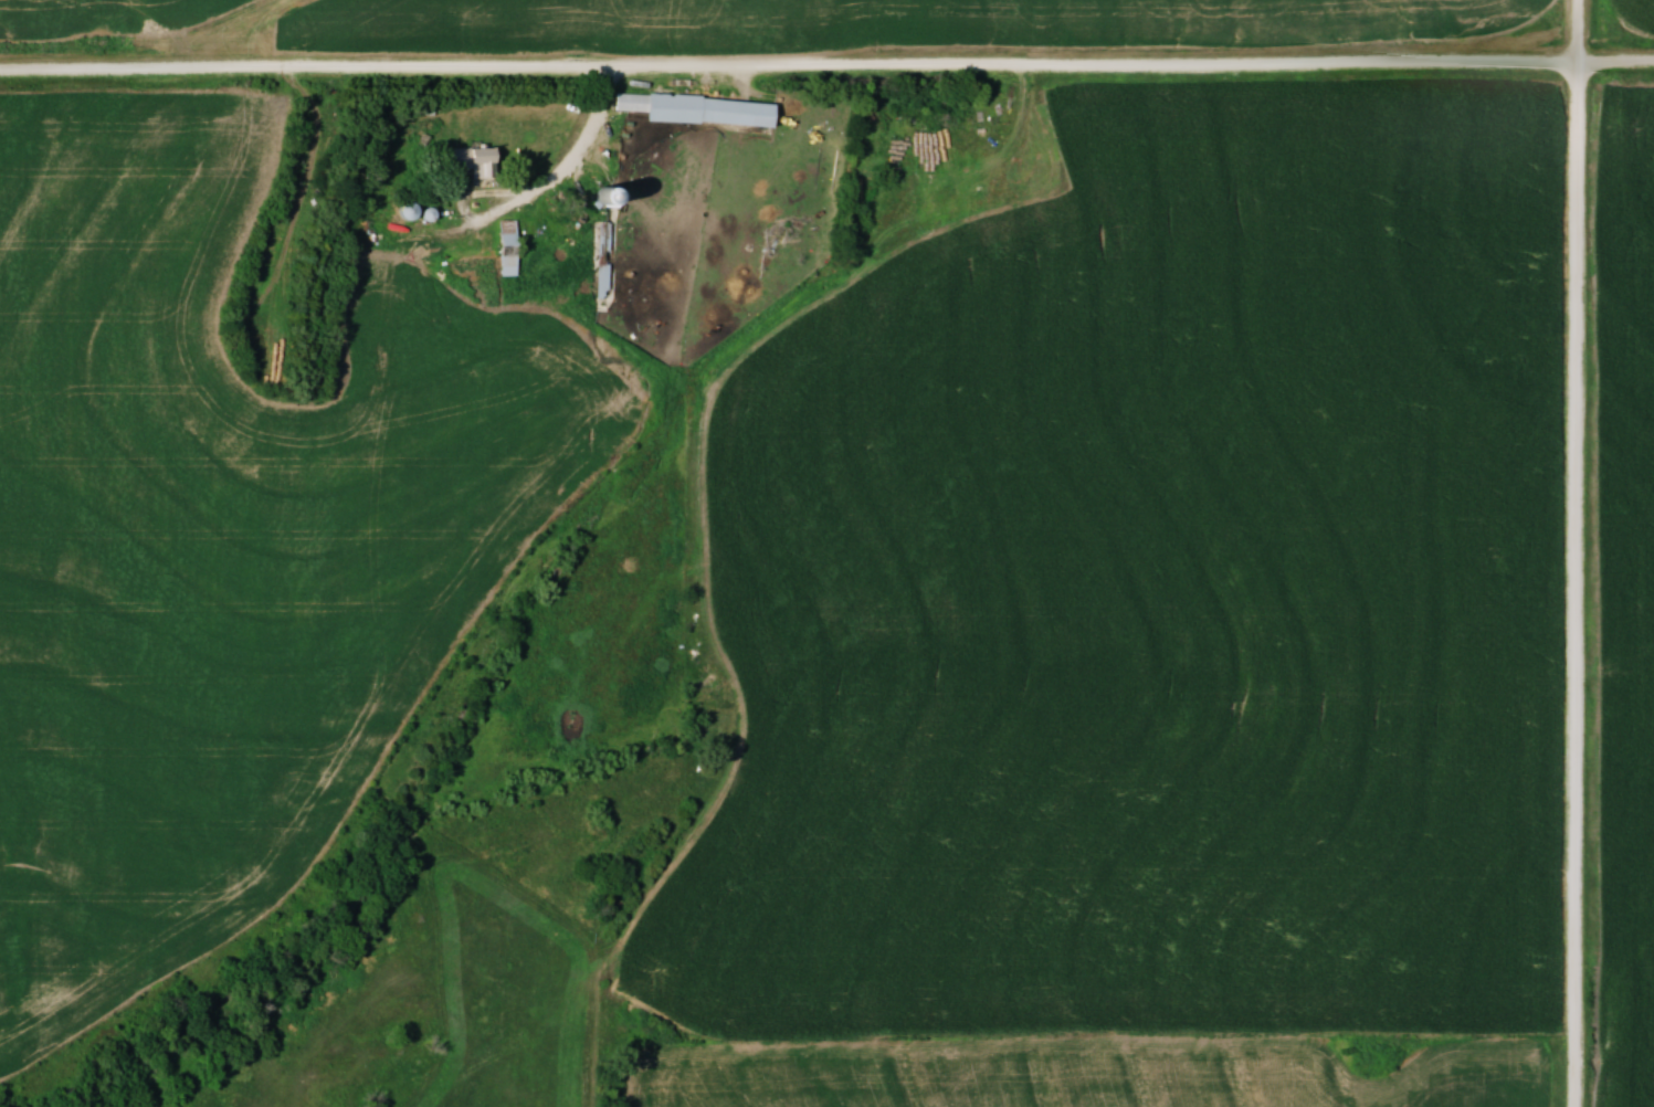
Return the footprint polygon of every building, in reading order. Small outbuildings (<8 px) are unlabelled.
[(639,118),(768,125),(770,99),(610,91),(609,109),(639,110),(639,118)] [(471,168),(471,175),(495,175),(494,145),(438,146),(439,168),(471,168)] [(496,255),(496,274),(512,274),(512,254),(496,255)]
